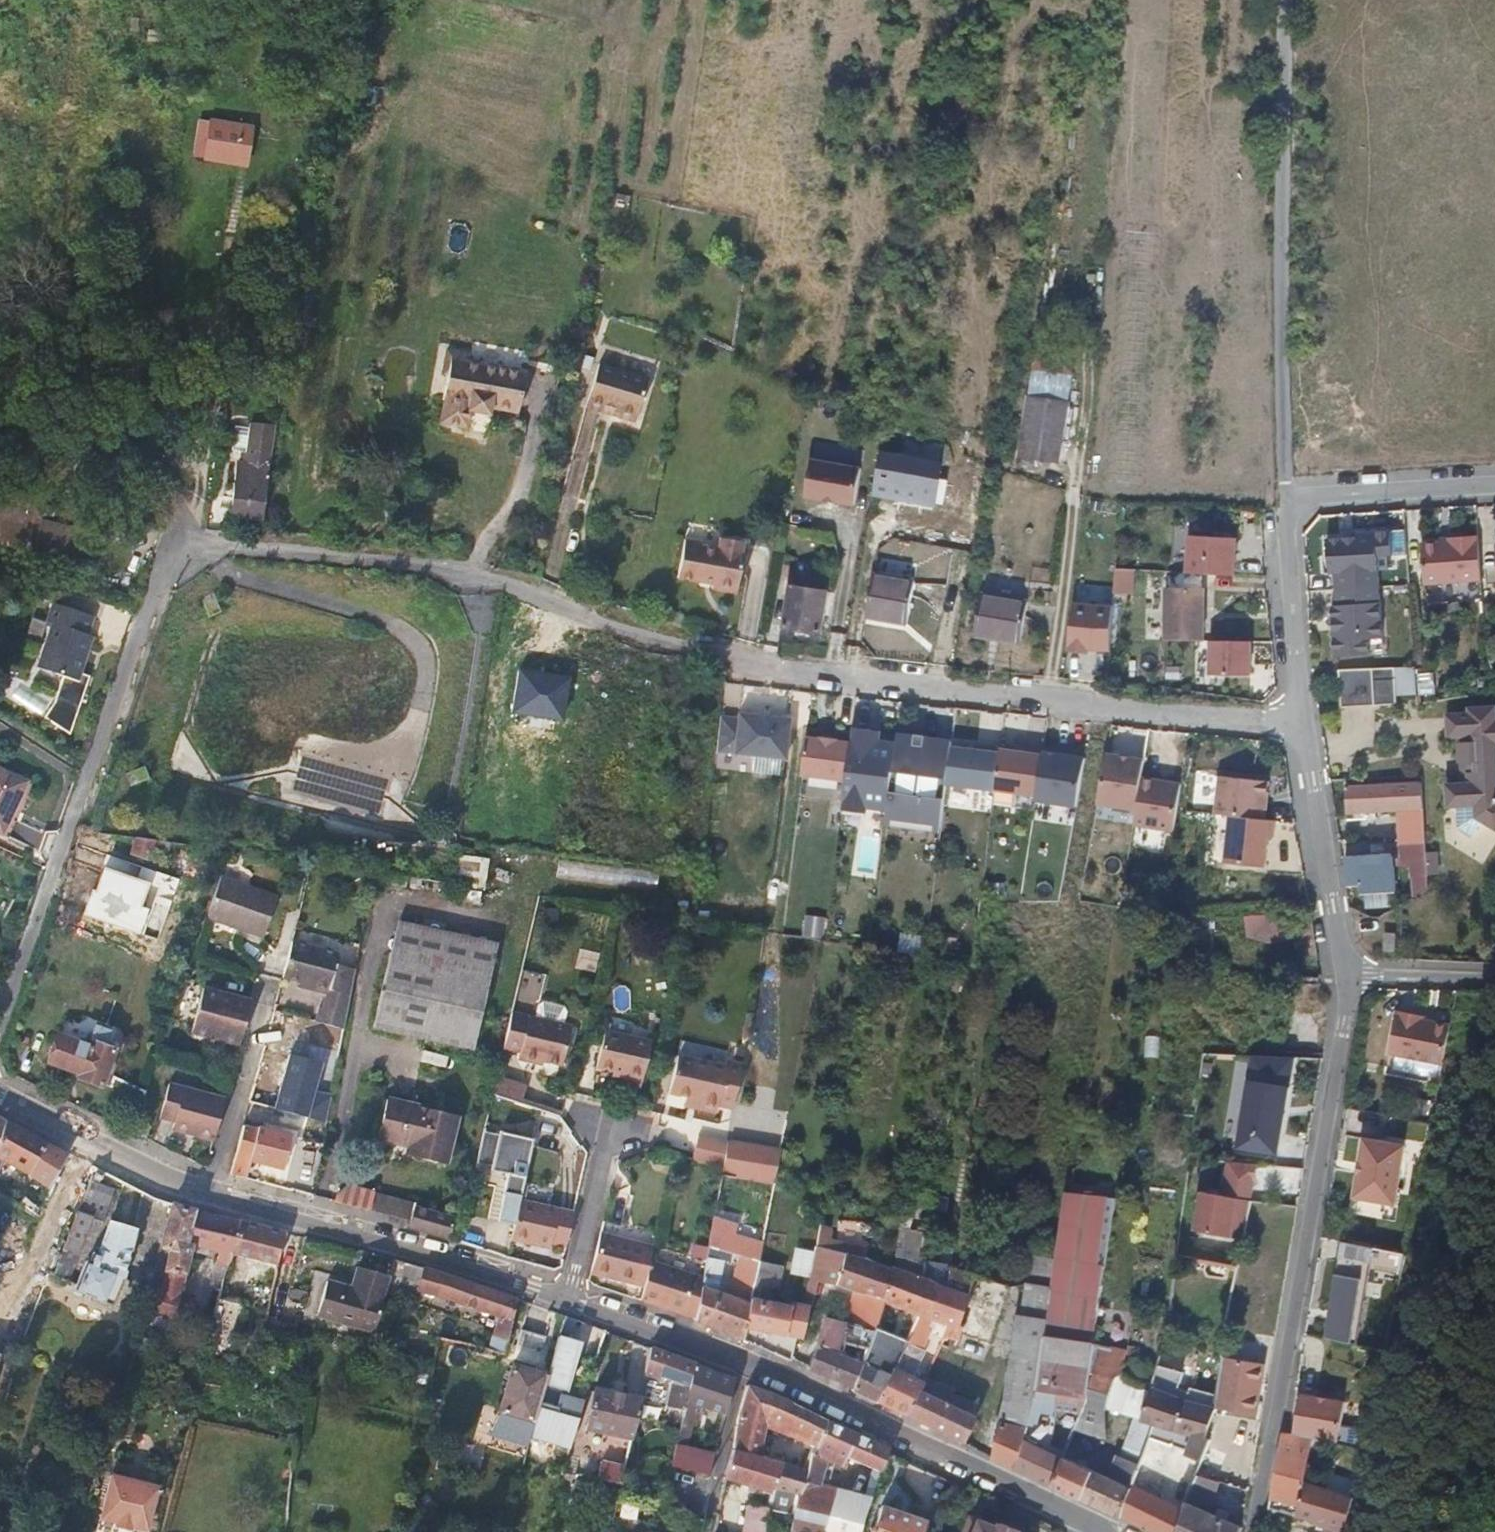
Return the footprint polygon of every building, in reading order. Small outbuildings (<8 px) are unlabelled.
[(204,157),(210,122),(201,120),(194,156),(204,157)] [(240,127),(210,122),(204,157),(234,162),(240,127)] [(471,391),(475,363),(471,362),(472,356),(447,351),(442,375),(447,377),(442,401),(444,402),(440,424),(467,430),(470,414),(489,418),(490,410),(512,415),(514,399),(471,391)] [(597,360),(594,369),(612,372),(608,404),(629,410),(631,396),(634,371),(597,360)] [(519,372),(475,363),(471,391),(514,399),(519,372)] [(612,372),(594,369),(585,404),(607,410),(607,408),(608,404),(612,372)] [(647,375),(634,371),(631,396),(629,410),(638,412),(647,375)] [(526,373),(519,372),(514,399),(512,415),(518,416),(526,373)] [(1026,409),(1021,460),(1062,465),(1068,399),(1028,395),(1026,409)] [(607,408),(607,410),(628,416),(629,410),(608,404),(607,408)] [(638,412),(629,410),(628,416),(636,419),(638,412)] [(230,512),(261,518),(268,471),(273,430),(275,419),(254,416),(246,463),(237,462),(230,512)] [(819,440),(815,454),(844,461),(847,447),(819,440)] [(861,506),(869,465),(815,455),(807,495),(861,506)] [(877,457),(871,497),(870,499),(934,510),(941,468),(877,457)] [(0,500),(0,543),(13,547),(24,508),(0,500)] [(56,507),(42,504),(38,517),(86,530),(89,515),(56,507)] [(86,535),(44,524),(35,555),(77,566),(86,535)] [(1389,569),(1388,555),(1401,554),(1399,541),(1398,529),(1347,532),(1348,541),(1338,541),(1337,537),(1319,538),(1322,572),(1327,572),(1328,588),(1372,586),(1371,570),(1389,569)] [(701,539),(702,535),(682,531),(679,548),(699,552),(701,539)] [(699,552),(679,548),(676,569),(698,574),(702,571),(712,573),(710,581),(737,586),(744,548),(740,547),(743,536),(719,532),(718,542),(701,539),(699,552)] [(1188,534),(1186,572),(1234,574),(1235,537),(1188,534)] [(1417,547),(1421,586),(1480,579),(1475,536),(1445,539),(1446,543),(1417,547)] [(1117,568),(1115,594),(1136,594),(1137,568),(1117,568)] [(904,627),(912,583),(872,576),(864,619),(904,627)] [(825,592),(787,584),(782,624),(819,630),(825,592)] [(1163,640),(1202,640),(1204,588),(1165,586),(1163,640)] [(1376,637),(1372,586),(1328,588),(1329,604),(1324,605),(1325,618),(1330,619),(1331,628),(1326,629),(1328,656),(1372,653),(1371,637),(1376,637)] [(1023,602),(980,594),(972,638),(1017,646),(1023,602)] [(1073,601),(1070,649),(1119,652),(1122,604),(1073,601)] [(53,625),(37,666),(77,681),(92,638),(87,636),(93,619),(54,605),(47,623),(53,625)] [(1250,641),(1209,640),(1209,674),(1249,675),(1250,641)] [(1096,663),(1096,652),(1070,651),(1069,676),(1084,677),(1084,663),(1096,663)] [(1398,666),(1342,669),(1345,706),(1401,702),(1398,666)] [(571,678),(520,670),(513,713),(564,721),(571,678)] [(1419,671),(1420,695),(1438,694),(1437,671),(1419,671)] [(1450,711),(1451,735),(1468,734),(1469,741),(1468,741),(1467,742),(1466,742),(1465,743),(1464,744),(1463,745),(1463,746),(1462,747),(1462,748),(1462,749),(1462,750),(1462,751),(1462,752),(1462,753),(1463,753),(1463,754),(1464,755),(1464,756),(1465,756),(1466,757),(1467,757),(1467,758),(1468,758),(1469,758),(1470,770),(1460,771),(1461,781),(1451,781),(1453,805),(1458,805),(1475,804),(1476,816),(1484,821),(1494,828),(1494,709),(1450,711)] [(718,754),(793,758),(795,715),(720,711),(718,754)] [(1087,805),(1093,755),(856,724),(855,738),(809,732),(803,774),(847,780),(843,813),(949,827),(955,787),(1087,805)] [(22,781),(0,770),(0,832),(2,833),(11,817),(7,814),(22,781)] [(1271,817),(1274,778),(1221,773),(1213,862),(1273,867),(1278,818),(1271,817)] [(1103,775),(1080,899),(1113,903),(1134,780),(1103,775)] [(1398,829),(1399,843),(1425,845),(1421,782),(1345,785),(1346,809),(1374,808),(1396,807),(1407,807),(1407,829),(1398,829)] [(1475,804),(1458,805),(1459,827),(1474,837),(1484,821),(1476,816),(1475,804)] [(1396,807),(1398,829),(1407,829),(1407,807),(1396,807)] [(1374,808),(1346,809),(1346,816),(1374,816),(1374,808)] [(154,838),(137,835),(135,852),(152,854),(154,838)] [(1412,877),(1428,877),(1425,845),(1399,843),(1400,860),(1411,859),(1412,877)] [(1392,859),(1346,860),(1347,879),(1359,879),(1360,890),(1393,888),(1392,859)] [(218,877),(204,918),(264,933),(274,892),(218,877)] [(806,914),(804,936),(826,938),(828,916),(806,914)] [(1288,914),(1247,915),(1248,948),(1289,946),(1288,914)] [(393,948),(491,971),(498,942),(400,919),(393,948)] [(317,1019),(345,1026),(357,966),(335,960),(338,949),(291,937),(282,973),(299,977),(310,980),(308,985),(325,989),(317,1019)] [(475,1048),(491,971),(393,948),(376,1024),(475,1048)] [(310,980),(299,977),(298,983),(308,985),(310,980)] [(235,1046),(245,1009),(197,997),(187,1033),(235,1046)] [(537,1001),(534,1013),(563,1020),(565,1007),(562,1002),(541,997),(537,1001)] [(511,1008),(503,1044),(520,1048),(535,1051),(533,1056),(561,1062),(570,1021),(563,1020),(534,1013),(511,1008)] [(1424,1014),(1396,1008),(1388,1050),(1440,1061),(1447,1029),(1448,1023),(1423,1018),(1424,1014)] [(101,1087),(114,1048),(101,1043),(105,1030),(94,1027),(88,1045),(58,1035),(49,1062),(79,1073),(77,1079),(101,1087)] [(622,1064),(621,1071),(620,1077),(638,1080),(647,1039),(600,1028),(593,1059),(610,1062),(622,1064)] [(535,1051),(520,1048),(518,1053),(533,1056),(535,1051)] [(734,1105),(742,1060),(727,1057),(725,1063),(676,1054),(669,1091),(686,1095),(701,1098),(699,1107),(715,1111),(717,1102),(734,1105)] [(609,1068),(621,1071),(622,1064),(610,1062),(609,1068)] [(496,1096),(524,1101),(527,1083),(499,1078),(496,1096)] [(1287,1087),(1246,1080),(1234,1150),(1275,1157),(1287,1087)] [(186,1138),(210,1143),(221,1101),(165,1086),(156,1120),(170,1124),(169,1130),(186,1133),(186,1138)] [(458,1111),(388,1095),(379,1135),(411,1142),(408,1153),(447,1161),(458,1111)] [(701,1098),(686,1095),(685,1104),(699,1107),(701,1098)] [(4,1120),(0,1135),(0,1172),(55,1197),(68,1153),(33,1134),(4,1120)] [(133,1124),(130,1131),(143,1136),(145,1129),(133,1124)] [(229,1173),(243,1177),(247,1160),(282,1169),(290,1136),(256,1127),(252,1129),(241,1126),(229,1173)] [(506,1172),(507,1173),(503,1191),(498,1221),(514,1224),(519,1204),(523,1187),(535,1139),(502,1131),(501,1131),(500,1134),(485,1130),(479,1162),(481,1162),(491,1164),(490,1169),(491,1170),(506,1172)] [(722,1166),(727,1138),(698,1132),(693,1157),(722,1166)] [(1355,1171),(1352,1193),(1392,1200),(1402,1142),(1361,1135),(1358,1157),(1355,1171)] [(728,1140),(724,1175),(778,1181),(782,1146),(728,1140)] [(1201,1189),(1195,1231),(1248,1239),(1260,1163),(1229,1159),(1224,1192),(1201,1189)] [(735,1200),(736,1176),(722,1175),(720,1199),(735,1200)] [(330,1200),(367,1209),(371,1193),(346,1188),(330,1200)] [(1068,1199),(1058,1255),(1043,1369),(1050,1364),(1095,1371),(1099,1350),(1097,1350),(1119,1206),(1068,1199)] [(189,1242),(195,1209),(176,1204),(171,1229),(161,1276),(142,1273),(138,1285),(149,1289),(161,1292),(164,1281),(180,1286),(183,1271),(189,1242)] [(549,1247),(565,1251),(572,1218),(519,1204),(514,1224),(509,1243),(547,1253),(549,1247)] [(81,1211),(69,1206),(62,1222),(57,1234),(57,1236),(40,1279),(52,1284),(81,1211)] [(231,1252),(238,1219),(219,1214),(195,1209),(189,1242),(219,1249),(211,1280),(224,1283),(228,1268),(231,1252)] [(407,1229),(449,1239),(453,1219),(412,1209),(409,1220),(407,1229)] [(279,1262),(283,1229),(238,1219),(231,1252),(279,1262)] [(693,1322),(741,1339),(743,1329),(749,1298),(751,1288),(753,1275),(760,1242),(735,1237),(737,1226),(712,1220),(706,1253),(740,1260),(737,1275),(728,1274),(723,1298),(712,1296),(718,1265),(704,1262),(702,1276),(694,1315),(693,1322)] [(898,1259),(920,1263),(927,1231),(904,1226),(898,1259)] [(120,1281),(123,1282),(139,1237),(114,1228),(100,1259),(92,1257),(83,1266),(76,1264),(64,1294),(79,1300),(109,1311),(120,1281)] [(850,1329),(868,1339),(869,1338),(869,1337),(878,1312),(887,1287),(889,1274),(890,1267),(891,1266),(861,1257),(862,1251),(827,1242),(828,1230),(817,1228),(807,1280),(857,1305),(850,1329)] [(590,1269),(644,1282),(648,1264),(653,1243),(599,1230),(597,1238),(590,1269)] [(992,1457),(1015,1468),(1034,1427),(1034,1426),(1039,1392),(1043,1369),(1058,1255),(1036,1251),(1034,1265),(1017,1360),(1013,1385),(1006,1412),(992,1457)] [(509,1341),(516,1299),(432,1270),(396,1260),(391,1278),(388,1289),(413,1295),(414,1291),(458,1305),(491,1317),(487,1337),(509,1341)] [(639,1302),(694,1315),(702,1276),(648,1264),(644,1282),(639,1302)] [(1003,1300),(1008,1285),(952,1266),(949,1278),(947,1278),(944,1290),(953,1300),(944,1320),(990,1340),(1003,1300)] [(377,1331),(388,1289),(391,1278),(359,1270),(353,1289),(330,1284),(321,1318),(377,1331)] [(887,1287),(878,1312),(910,1323),(916,1310),(920,1289),(922,1278),(889,1274),(887,1287)] [(904,1335),(902,1342),(930,1353),(944,1320),(953,1300),(944,1290),(947,1278),(923,1275),(922,1278),(920,1289),(916,1310),(910,1323),(904,1335)] [(1360,1281),(1333,1276),(1322,1338),(1349,1342),(1360,1281)] [(173,1319),(180,1286),(164,1281),(161,1292),(155,1314),(173,1319)] [(272,1309),(275,1286),(264,1284),(260,1307),(272,1309)] [(252,1305),(221,1298),(207,1356),(237,1364),(252,1305)] [(743,1329),(796,1338),(800,1338),(805,1309),(801,1309),(749,1298),(743,1329)] [(315,1325),(271,1315),(268,1334),(312,1344),(315,1325)] [(812,1372),(850,1390),(868,1339),(850,1329),(844,1326),(827,1316),(806,1369),(812,1372)] [(541,1351),(545,1336),(521,1329),(517,1345),(541,1351)] [(575,1432),(583,1402),(559,1395),(560,1389),(565,1390),(578,1341),(557,1334),(547,1373),(538,1410),(535,1421),(531,1435),(571,1445),(575,1432)] [(850,1390),(875,1402),(890,1367),(898,1349),(869,1338),(868,1339),(850,1390)] [(680,1426),(693,1364),(668,1355),(649,1347),(639,1396),(668,1401),(664,1423),(680,1426)] [(1131,1363),(1134,1357),(1099,1350),(1095,1371),(1097,1372),(1093,1396),(1084,1419),(1081,1427),(1080,1428),(1109,1438),(1110,1412),(1131,1363)] [(1223,1368),(1216,1406),(1215,1407),(1255,1415),(1265,1363),(1225,1356),(1223,1368)] [(538,1410),(547,1373),(512,1364),(503,1399),(538,1410)] [(718,1436),(731,1379),(693,1364),(680,1426),(718,1436)] [(1043,1369),(1039,1392),(1080,1403),(1076,1416),(1084,1419),(1093,1396),(1097,1372),(1095,1371),(1050,1364),(1043,1369)] [(875,1402),(902,1415),(918,1380),(890,1367),(875,1402)] [(1181,1378),(1158,1370),(1151,1391),(1144,1417),(1152,1420),(1171,1426),(1194,1433),(1187,1453),(1204,1459),(1211,1440),(1205,1438),(1215,1408),(1176,1395),(1181,1378)] [(917,1422),(963,1443),(972,1417),(928,1397),(936,1379),(921,1373),(919,1378),(918,1380),(902,1415),(917,1422)] [(817,1441),(826,1420),(822,1418),(766,1392),(747,1386),(745,1388),(732,1438),(730,1448),(751,1456),(768,1418),(817,1441)] [(1124,1411),(1137,1415),(1144,1417),(1151,1391),(1131,1386),(1124,1411)] [(630,1437),(639,1396),(593,1387),(584,1427),(630,1437)] [(1044,1439),(1054,1444),(1062,1422),(1080,1428),(1081,1427),(1084,1419),(1076,1416),(1080,1403),(1039,1392),(1034,1426),(1034,1427),(1047,1433),(1044,1439)] [(1297,1395),(1290,1435),(1334,1446),(1341,1405),(1297,1395)] [(1124,1462),(1138,1466),(1152,1420),(1144,1417),(1137,1415),(1124,1462)] [(889,1449),(826,1420),(817,1441),(803,1474),(792,1500),(791,1501),(787,1531),(859,1531),(867,1512),(871,1498),(813,1487),(822,1465),(847,1469),(848,1465),(881,1472),(889,1449)] [(1156,1475),(1171,1426),(1152,1420),(1138,1466),(1137,1468),(1156,1475)] [(1035,1478),(1053,1486),(1066,1458),(1052,1451),(1054,1444),(1044,1439),(1047,1433),(1034,1427),(1015,1468),(1035,1478)] [(1257,1463),(1262,1437),(1215,1430),(1211,1440),(1204,1459),(1199,1473),(1247,1490),(1253,1464),(1257,1463)] [(1290,1435),(1283,1433),(1269,1507),(1269,1508),(1344,1530),(1350,1503),(1327,1496),(1302,1489),(1310,1441),(1290,1435)] [(1052,1451),(1066,1458),(1070,1450),(1054,1444),(1052,1451)] [(709,1475),(714,1453),(676,1445),(672,1466),(709,1475)] [(774,1464),(751,1456),(730,1448),(723,1478),(769,1492),(774,1464)] [(596,1469),(621,1475),(625,1458),(600,1453),(596,1469)] [(1053,1486),(1082,1500),(1096,1471),(1066,1458),(1053,1486)] [(1089,1503),(1122,1518),(1137,1468),(1138,1466),(1124,1462),(1120,1461),(1112,1478),(1096,1471),(1082,1500),(1089,1503)] [(792,1500),(803,1474),(774,1464),(769,1492),(792,1500)] [(1153,1531),(1161,1531),(1170,1505),(1150,1496),(1156,1475),(1137,1468),(1122,1518),(1153,1531)] [(146,1529),(159,1484),(112,1471),(100,1516),(116,1520),(116,1526),(129,1529),(132,1525),(146,1529)] [(1350,1503),(1354,1485),(1331,1478),(1327,1496),(1350,1503)] [(648,1523),(639,1520),(643,1505),(616,1499),(609,1531),(646,1531),(648,1523)] [(884,1503),(872,1531),(922,1531),(927,1520),(884,1503)] [(1242,1526),(1188,1503),(1178,1531),(1240,1531),(1242,1526)] [(762,1526),(766,1507),(751,1504),(747,1522),(762,1526)] [(1024,1530),(1004,1522),(1002,1526),(983,1519),(978,1531),(1023,1531),(1024,1530)]
